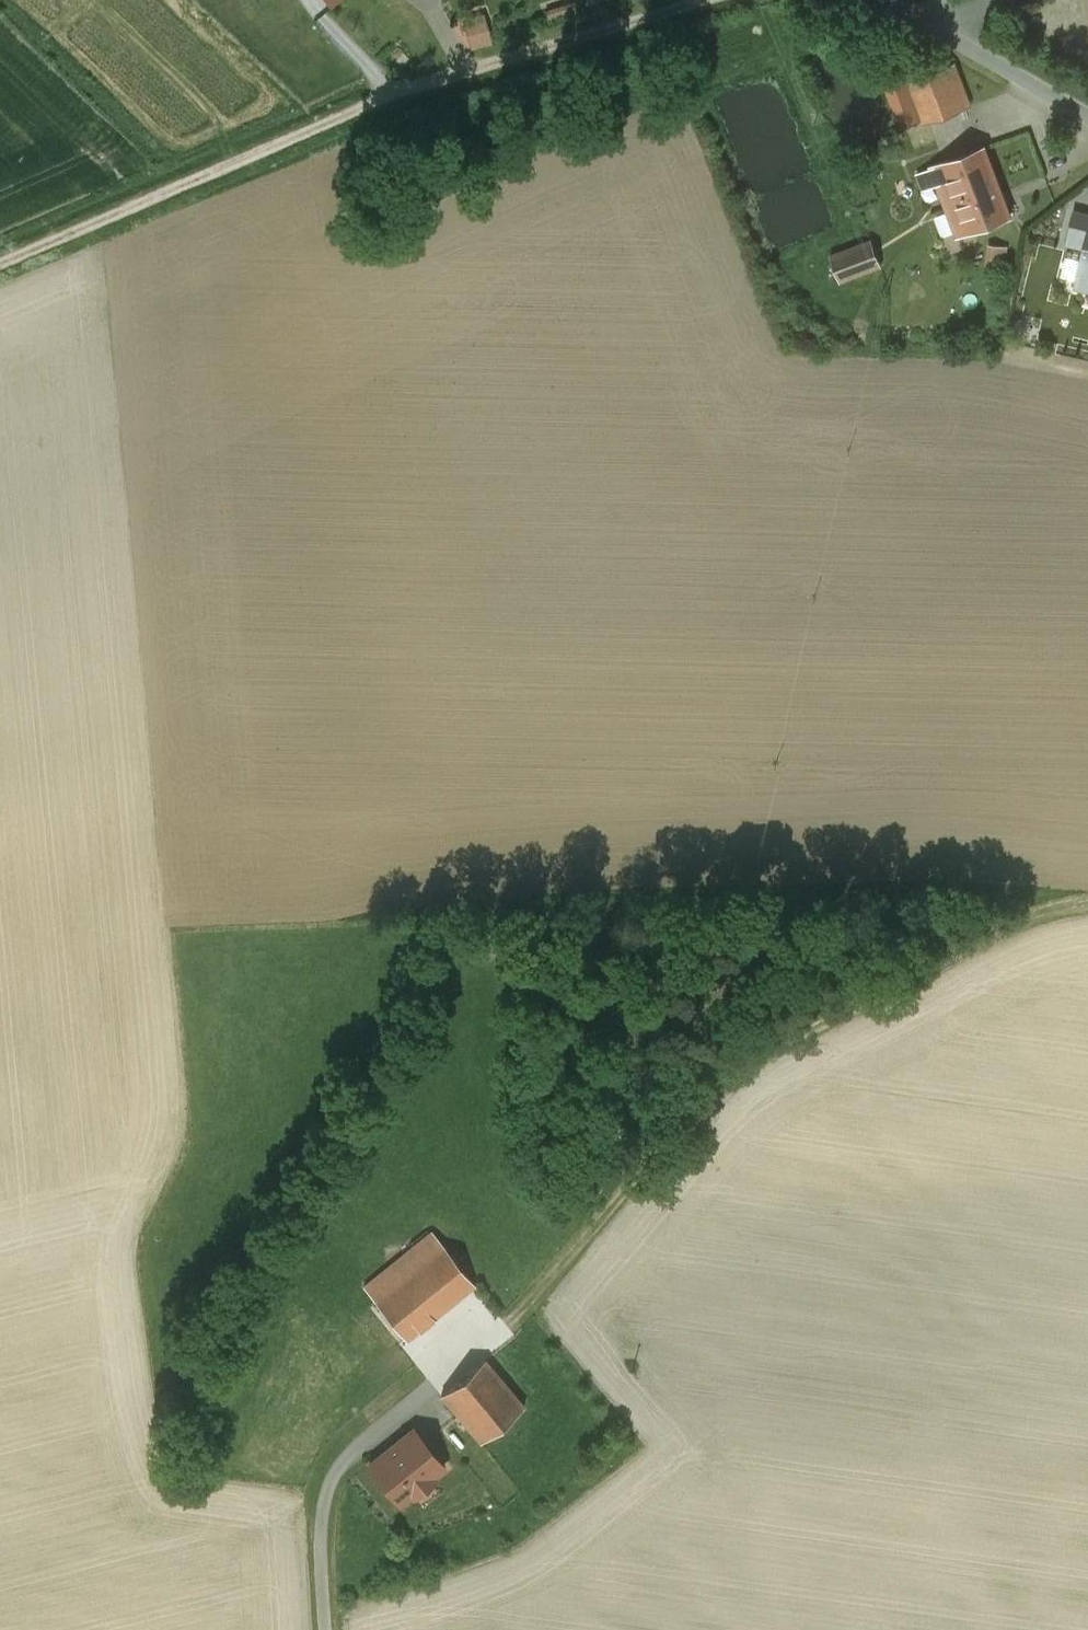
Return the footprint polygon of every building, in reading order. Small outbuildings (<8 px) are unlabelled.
[(323,2),(322,0),(307,0),(315,9),(323,2)] [(547,20),(579,10),(576,0),(568,0),(543,8),(547,20)] [(458,17),(468,47),(491,39),(480,9),(458,17)] [(968,106),(952,64),(908,80),(925,123),(968,106)] [(1011,216),(985,145),(932,165),(958,235),(1011,216)] [(1086,246),(1087,237),(1087,212),(1077,210),(1069,243),(1086,246)] [(1086,246),(1077,283),(1087,286),(1087,237),(1086,246)] [(882,259),(873,239),(833,255),(842,276),(882,259)] [(987,241),(985,260),(1007,261),(1008,243),(987,241)] [(474,1284),(433,1233),(365,1287),(405,1339),(474,1284)] [(485,1359),(442,1394),(481,1442),(524,1406),(485,1359)] [(445,1467),(414,1428),(369,1464),(400,1503),(412,1493),(414,1495),(434,1480),(432,1477),(445,1467)]
